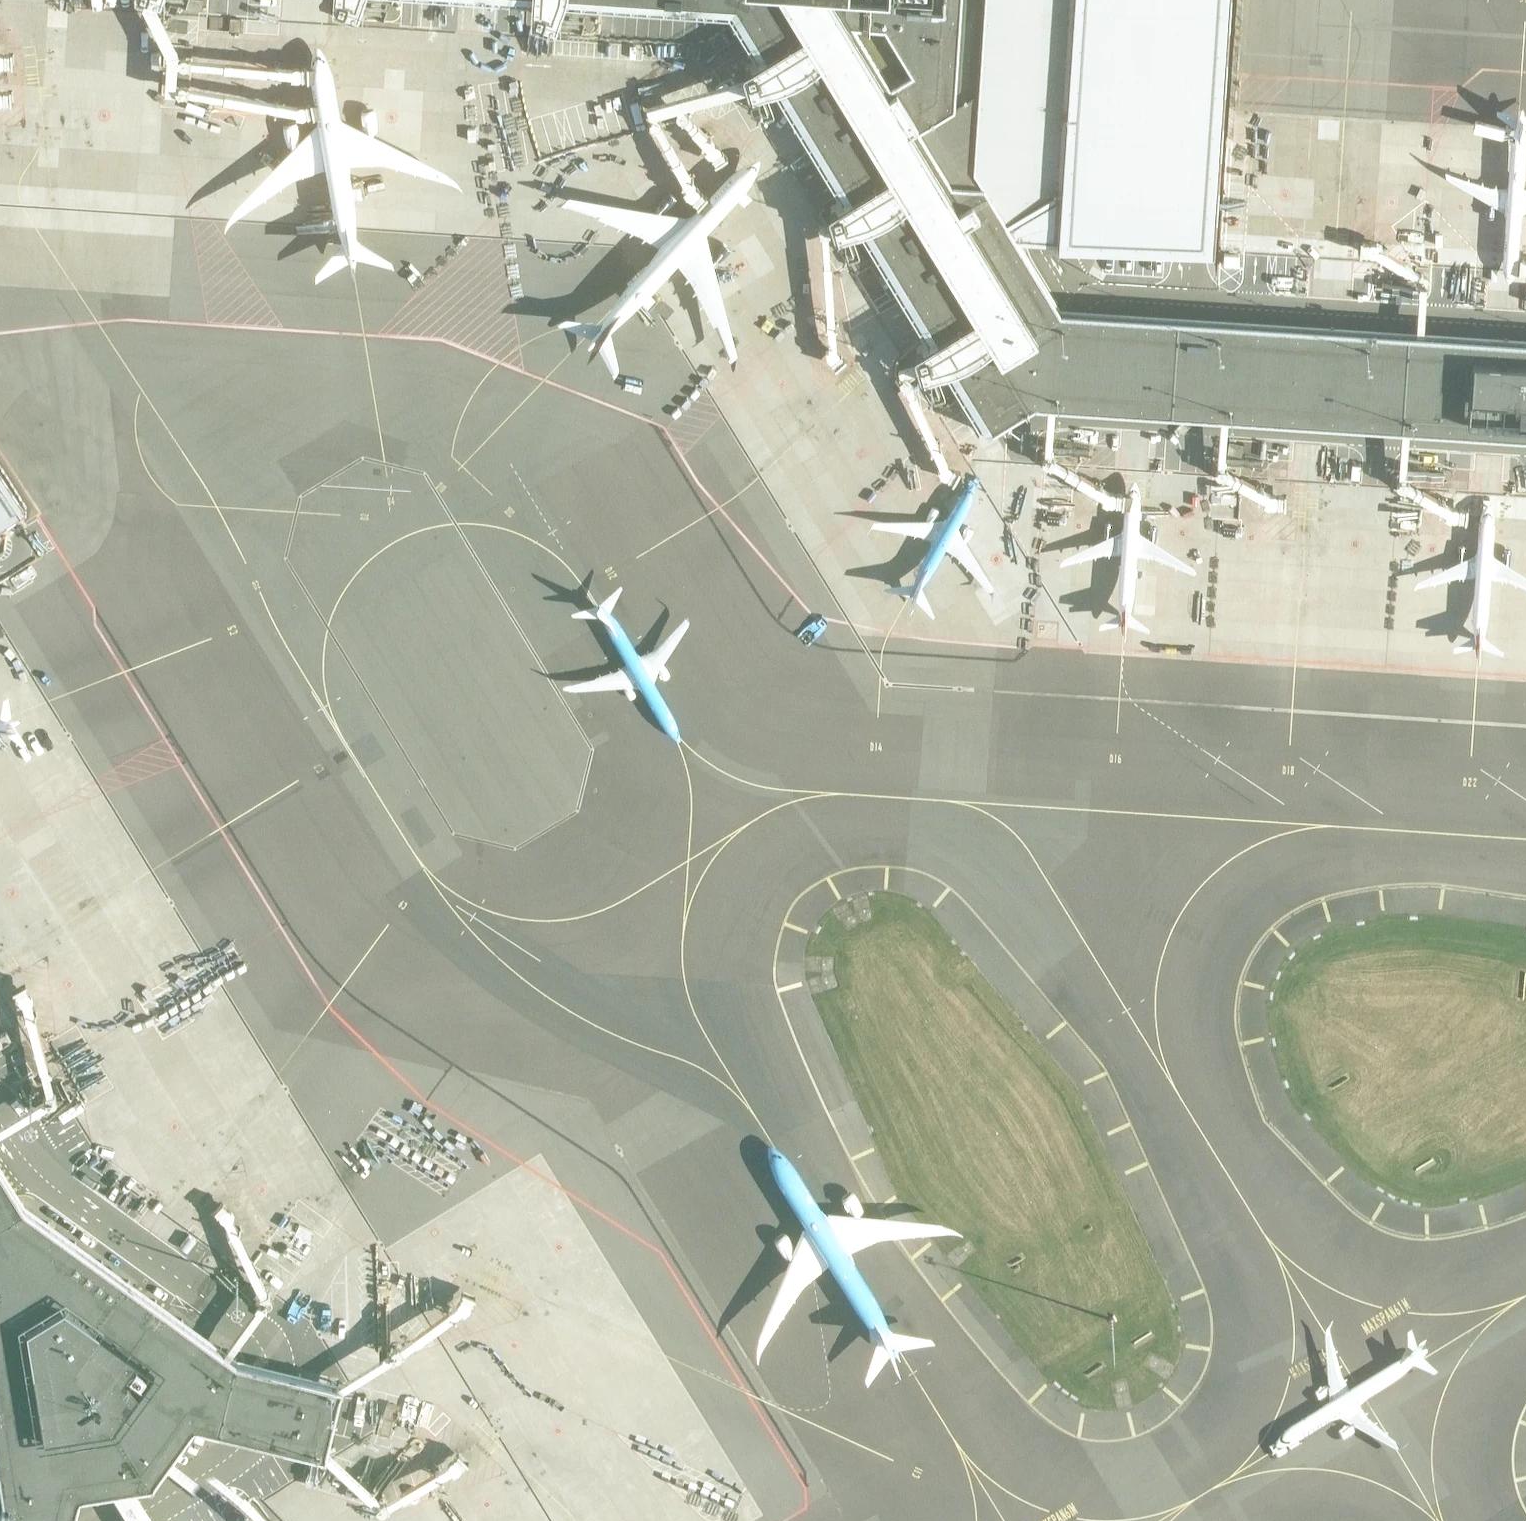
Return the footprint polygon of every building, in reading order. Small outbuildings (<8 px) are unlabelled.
[(527,15),(555,22),(557,17),(559,10),(561,0),(528,0),(527,15)] [(731,6),(759,52),(741,63),(750,88),(756,87),(761,86),(777,82),(845,194),(827,205),(836,229),(842,228),(847,227),(863,223),(931,336),(914,346),(923,370),(928,369),(936,368),(948,364),(987,428),(1021,408),(1034,400),(1064,402),(1525,432),(1525,335),(1210,315),(1073,306),(1060,305),(1027,250),(1009,222),(1022,214),(1029,209),(1061,190),(1058,241),(1140,246),(1214,251),(1223,116),(1231,0),(634,0),(731,6)] [(22,512),(0,478),(0,526),(12,518),(22,512)] [(3,1499),(0,1512),(0,1520),(73,1520),(81,1490),(153,1479),(195,1420),(248,1431),(330,1449),(344,1380),(271,1363),(236,1354),(133,1279),(83,1244),(25,1201),(20,1194),(0,1161),(0,1479),(3,1499)]
